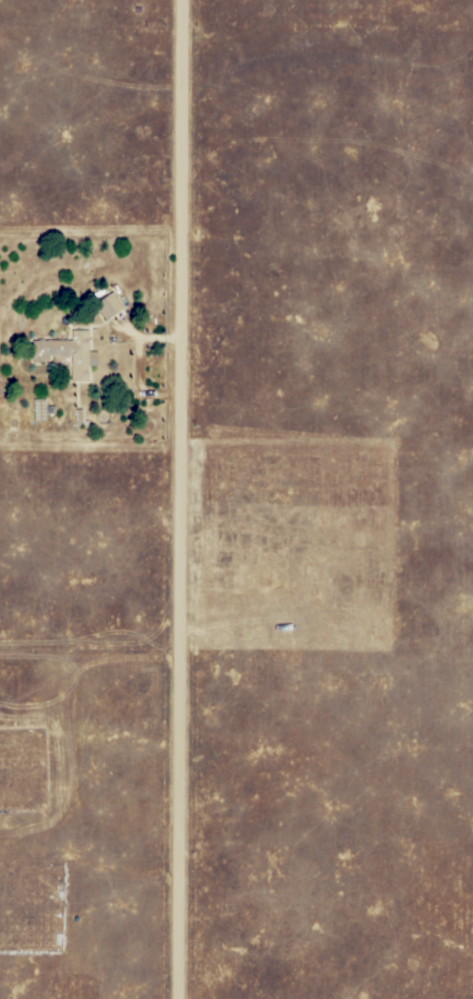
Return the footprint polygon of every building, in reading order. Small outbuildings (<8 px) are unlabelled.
[(102,320),(120,308),(110,291),(91,303),(102,320)] [(73,332),(73,342),(35,342),(35,365),(51,365),(51,358),(72,358),(72,383),(90,383),(90,368),(100,368),(100,354),(90,354),(90,332),(73,332)] [(70,902),(67,884),(75,883),(77,901),(70,902)] [(83,904),(82,896),(91,895),(92,903),(83,904)]
